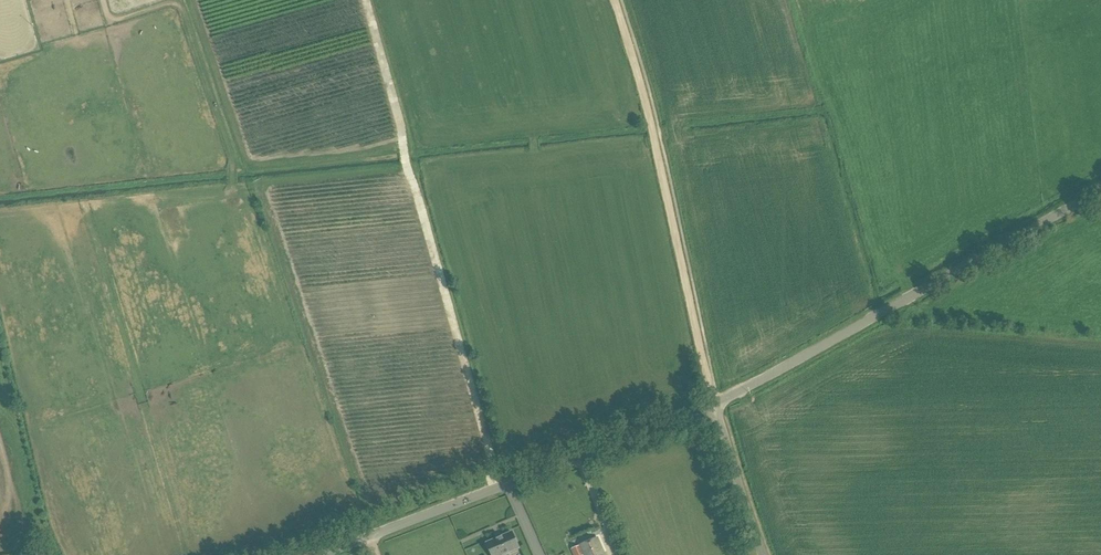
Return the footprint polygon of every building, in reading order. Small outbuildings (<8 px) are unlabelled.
[(660,512),(682,504),(677,493),(656,501),(660,512)] [(487,543),(492,554),(510,554),(509,553),(510,552),(511,554),(518,551),(517,549),(518,549),(511,532),(502,536),(496,538),(496,539),(487,543)] [(598,538),(579,546),(583,554),(606,554),(598,538)] [(579,546),(572,549),(575,554),(583,554),(579,546)]
